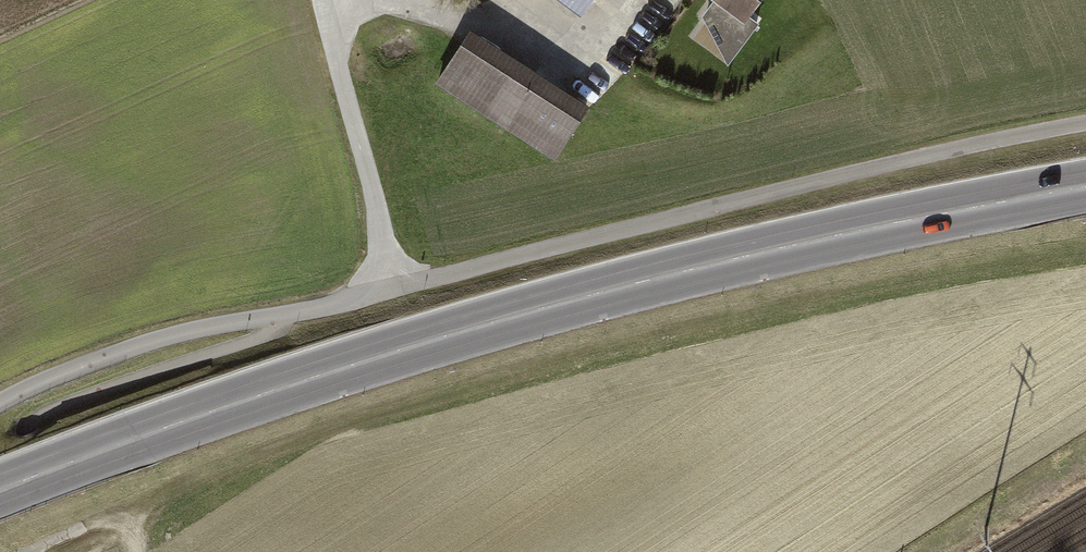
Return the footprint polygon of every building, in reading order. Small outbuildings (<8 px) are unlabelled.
[(582,16),(594,0),(560,0),(582,16)] [(713,2),(702,17),(727,67),(759,25),(750,18),(763,0),(710,0),(713,2)] [(470,31),(438,81),(554,157),(587,107),(470,31)]
